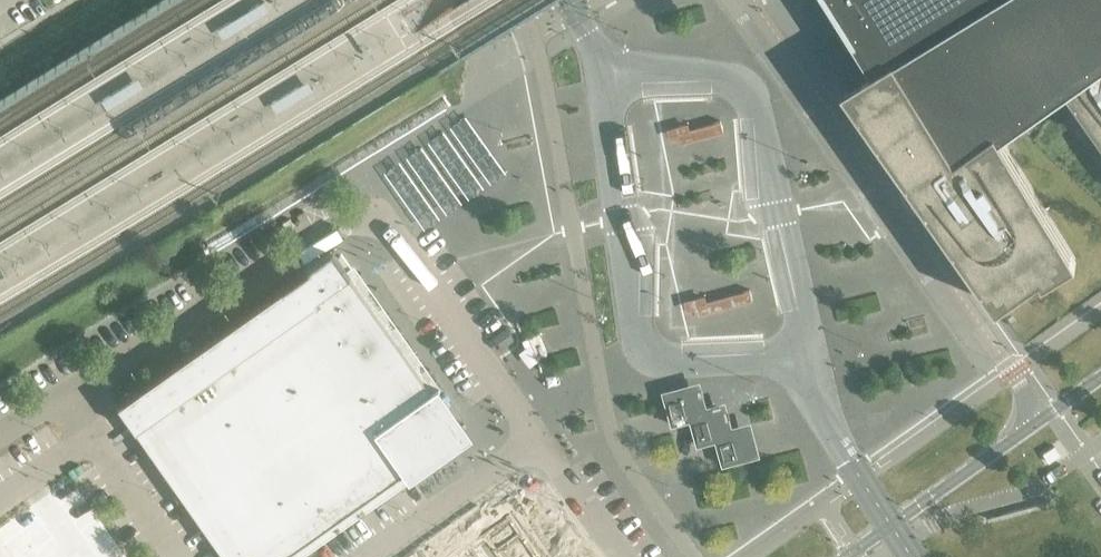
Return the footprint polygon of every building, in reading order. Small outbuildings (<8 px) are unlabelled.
[(874,72),(884,88),(885,87),(886,86),(887,87),(886,87),(891,95),(1046,0),(830,0),(874,72)] [(891,95),(886,87),(887,87),(886,86),(885,87),(884,88),(874,72),(845,90),(906,176),(997,305),(1040,275),(1043,279),(1077,259),(997,130),(1063,83),(1100,138),(1100,0),(1046,0),(891,95)] [(394,481),(440,448),(462,433),(377,312),(334,251),(115,405),(223,556),(286,556),(394,481)] [(676,395),(665,398),(666,401),(672,424),(683,421),(690,419),(690,418),(696,417),(696,416),(689,391),(676,395)] [(721,436),(715,412),(701,415),(696,416),(696,417),(690,418),(690,419),(697,444),(709,441),(708,441),(716,439),(716,438),(721,437),(721,436)] [(747,458),(740,432),(727,435),(721,436),(721,437),(716,438),(716,439),(723,465),(734,462),(734,461),(747,458)] [(536,553),(535,551),(534,551),(533,549),(534,549),(532,547),(524,537),(525,537),(523,535),(522,533),(521,531),(520,531),(513,521),(512,519),(510,517),(509,518),(508,518),(506,519),(507,519),(496,527),(496,526),(494,528),(484,536),(484,535),(482,537),(471,544),(469,545),(469,546),(459,553),(457,554),(453,556),(539,556),(536,553)]
